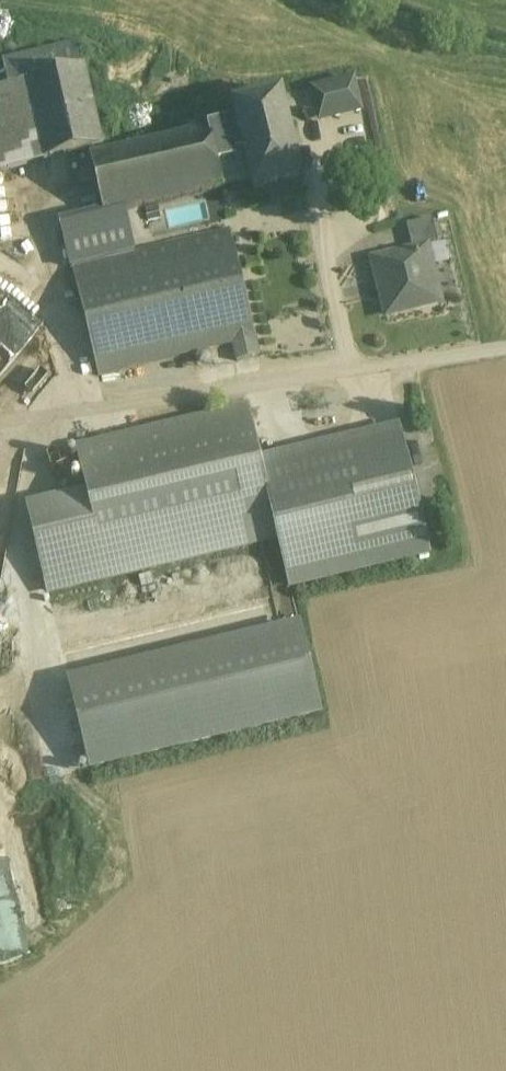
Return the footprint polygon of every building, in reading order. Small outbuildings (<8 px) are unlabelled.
[(82,49),(6,65),(10,89),(30,85),(88,73),(82,49)] [(88,73),(30,85),(46,164),(104,151),(88,73)] [(353,82),(328,88),(336,120),(361,114),(353,82)] [(0,92),(0,173),(46,164),(30,85),(10,89),(0,92)] [(328,88),(313,92),(320,124),(336,120),(328,88)] [(282,99),(237,109),(249,163),(256,192),(271,189),(272,196),(284,193),(282,186),(300,182),(282,99)] [(241,126),(212,134),(221,170),(249,163),(241,126)] [(212,134),(93,163),(106,217),(107,221),(124,217),(226,192),(221,170),(212,134)] [(106,217),(62,228),(72,272),(134,257),(134,256),(124,217),(107,221),(106,217)] [(433,220),(407,226),(413,250),(427,247),(428,248),(439,245),(433,220)] [(134,257),(72,272),(98,380),(233,346),(237,363),(260,357),(256,340),(257,340),(230,231),(134,256),(134,257)] [(413,250),(373,260),(378,280),(382,279),(391,317),(441,305),(428,248),(427,247),(413,250)] [(247,407),(76,449),(86,491),(27,505),(48,592),(277,537),(279,536),(263,471),(247,407)] [(374,491),(344,498),(361,569),(430,552),(402,437),(363,447),(374,491)] [(363,447),(263,471),(279,536),(277,537),(289,586),(361,569),(344,498),(374,491),(363,447)] [(299,625),(68,680),(90,772),(321,717),(299,625)] [(0,896),(0,989),(18,986),(16,975),(25,974),(22,961),(15,962),(4,896),(0,896)]
